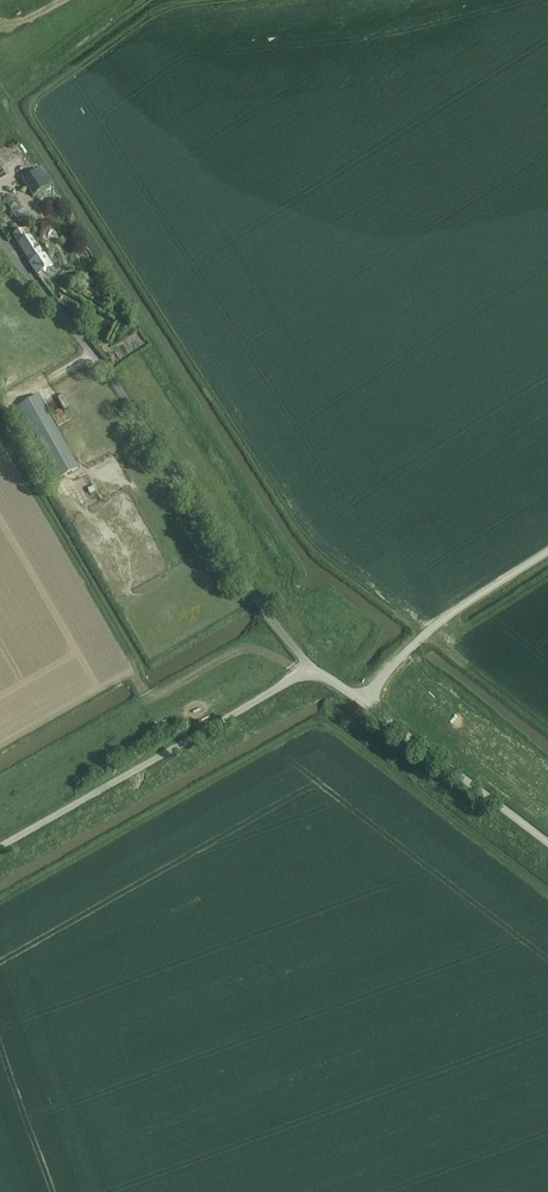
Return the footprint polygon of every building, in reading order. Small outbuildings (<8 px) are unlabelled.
[(33,197),(52,184),(42,168),(22,181),(33,197)] [(43,256),(31,237),(33,236),(28,228),(23,232),(22,230),(13,236),(31,263),(30,264),(38,276),(52,266),(45,255),(43,256)] [(60,478),(67,474),(78,468),(37,396),(19,406),(60,478)] [(72,397),(65,400),(70,411),(77,408),(72,397)]
